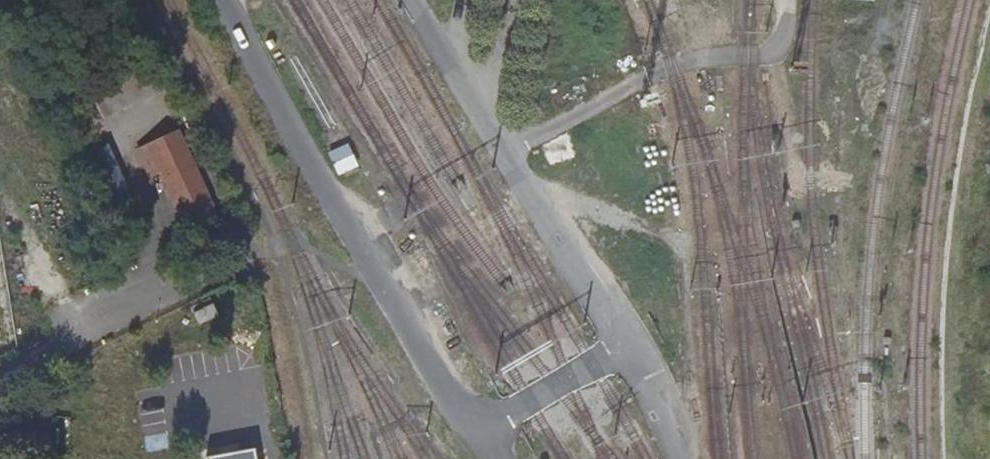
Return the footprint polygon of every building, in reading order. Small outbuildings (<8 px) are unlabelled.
[(101,119),(159,93),(145,61),(87,88),(101,119)] [(219,226),(176,139),(135,158),(147,185),(162,180),(187,242),(219,226)] [(328,158),(340,178),(355,168),(346,150),(328,158)] [(165,432),(143,436),(145,452),(168,448),(165,432)] [(253,445),(204,454),(205,458),(255,458),(253,445)]
